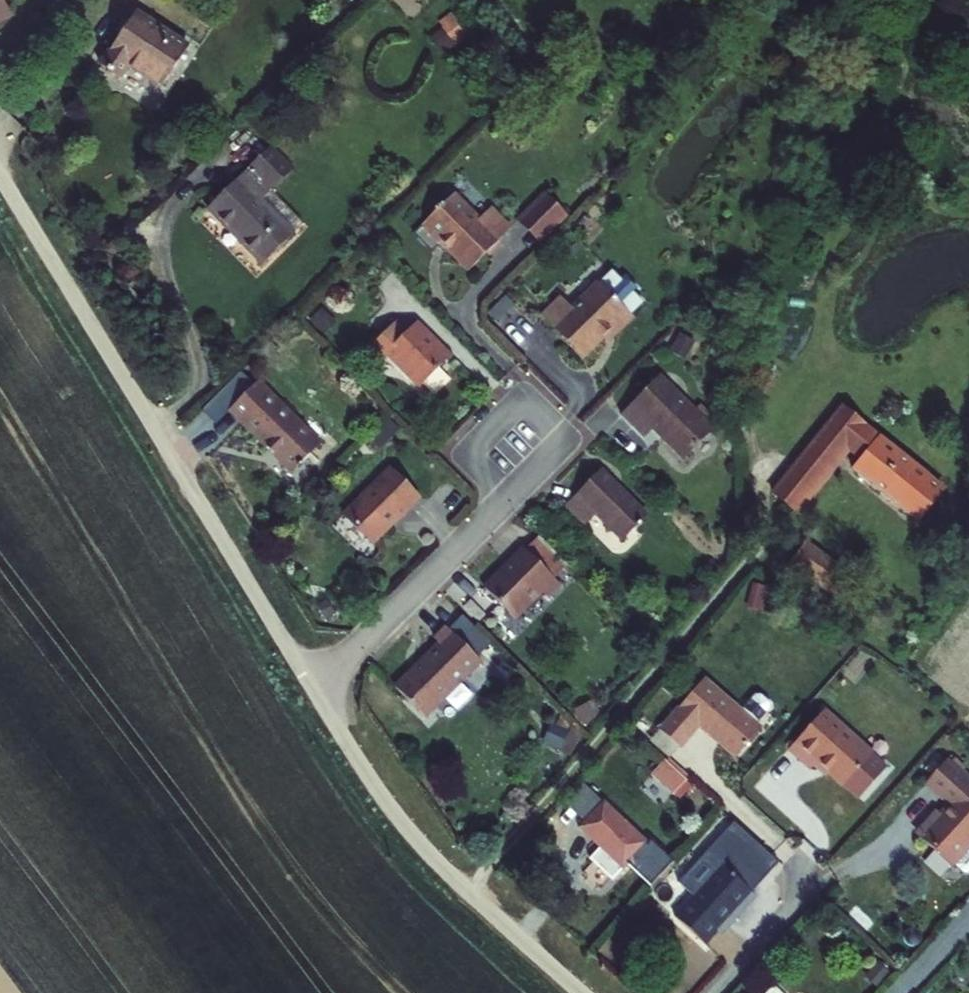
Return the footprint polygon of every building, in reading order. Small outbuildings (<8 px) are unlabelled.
[(13,14),(4,0),(0,0),(0,22),(13,14)] [(162,86),(192,44),(137,5),(98,62),(122,79),(132,65),(162,86)] [(435,21),(445,47),(466,39),(457,13),(435,21)] [(249,279),(292,238),(233,175),(191,214),(249,279)] [(426,264),(453,290),(492,248),(474,229),(462,241),(434,213),(400,247),(422,267),(426,264)] [(526,263),(552,236),(528,214),(503,240),(526,263)] [(606,359),(627,337),(593,303),(567,329),(556,319),(536,341),(577,379),(602,355),(606,359)] [(407,410),(438,378),(403,345),(391,356),(380,345),(353,372),(365,384),(373,377),(407,410)] [(688,429),(653,395),(613,435),(636,458),(645,449),(675,479),(707,447),(703,443),(688,429)] [(219,434),(281,496),(310,466),(247,405),(219,434)] [(902,543),(931,508),(829,424),(763,505),(788,526),(827,479),(902,543)] [(693,425),(688,429),(703,443),(707,439),(693,425)] [(328,539),(360,571),(404,522),(372,492),(328,539)] [(617,564),(642,539),(596,496),(560,530),(581,548),(591,538),(617,564)] [(526,548),(557,575),(568,563),(537,536),(526,548)] [(829,612),(846,593),(797,555),(782,577),(829,612)] [(548,600),(562,585),(535,558),(520,573),(516,571),(478,611),(507,640),(536,612),(547,621),(558,610),(548,600)] [(422,740),(477,687),(440,649),(426,664),(431,669),(390,709),(422,740)] [(686,741),(723,770),(748,742),(744,738),(758,721),(757,716),(747,708),(742,708),(729,725),(691,693),(648,745),(666,763),(686,741)] [(553,721),(544,745),(572,755),(580,730),(553,721)] [(834,796),(861,763),(812,722),(775,764),(796,782),(805,772),(834,796)] [(962,882),(968,874),(968,789),(941,765),(919,790),(943,811),(915,842),(962,882)] [(699,842),(721,862),(742,840),(720,820),(699,842)] [(606,885),(628,861),(587,824),(566,848),(586,867),(602,882),(606,885)] [(469,865),(479,855),(467,846),(459,854),(469,865)] [(594,892),(602,882),(586,867),(577,878),(594,892)] [(656,939),(687,967),(714,936),(718,940),(736,917),(701,887),(656,939)]
